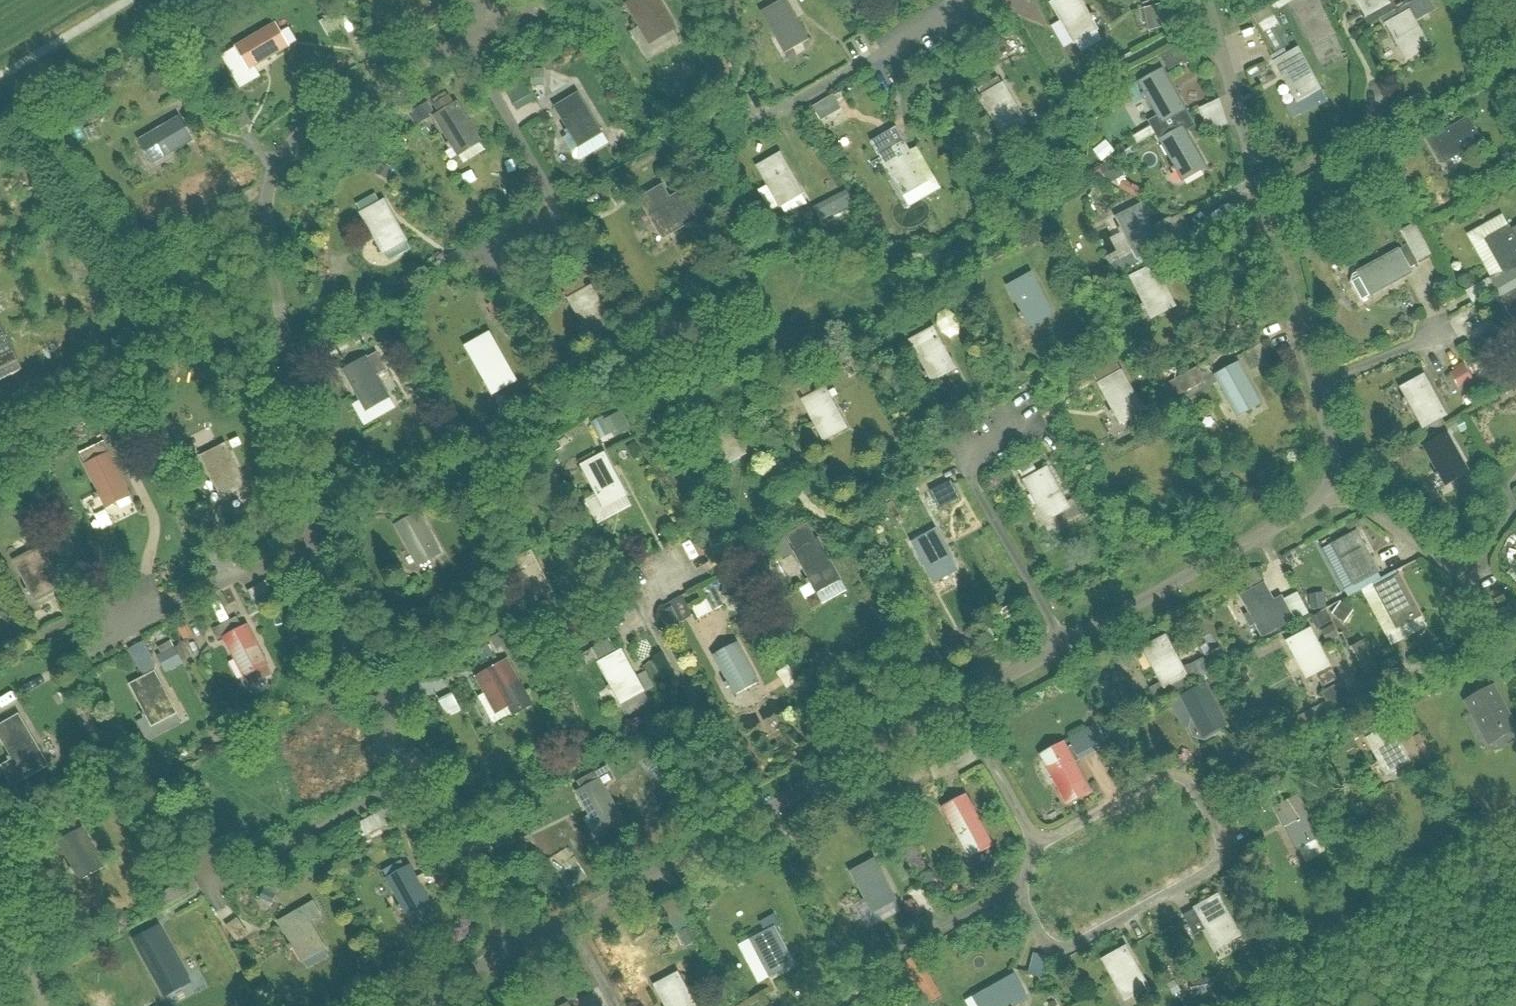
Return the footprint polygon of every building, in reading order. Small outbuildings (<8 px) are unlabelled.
[(674,31),(656,0),(639,0),(630,5),(653,44),(674,31)] [(1097,20),(1094,15),(1090,18),(1080,0),(1062,0),(1053,5),(1075,44),(1097,31),(1092,23),(1097,20)] [(1396,10),(1391,1),(1388,3),(1386,0),(1356,0),(1357,2),(1366,17),(1370,14),(1375,12),(1379,20),(1383,18),(1396,10)] [(786,52),(807,40),(785,3),(764,15),(786,52)] [(1156,33),(1175,29),(1171,7),(1152,10),(1156,33)] [(1400,17),(1396,10),(1383,18),(1393,37),(1404,56),(1408,53),(1413,51),(1415,55),(1422,51),(1429,48),(1419,30),(1410,12),(1405,15),(1400,17)] [(1271,29),(1282,54),(1293,50),(1282,24),(1271,29)] [(251,70),(289,48),(275,26),(237,48),(251,70)] [(1298,102),(1319,90),(1298,52),(1277,64),(1298,102)] [(1190,118),(1164,72),(1142,84),(1147,93),(1142,95),(1145,100),(1149,97),(1159,116),(1150,121),(1158,136),(1189,118),(1190,118)] [(1004,136),(1025,124),(1004,86),(983,98),(1004,136)] [(459,156),(481,142),(457,105),(455,106),(449,97),(448,98),(446,93),(433,101),(436,106),(434,107),(438,113),(433,117),(451,144),(447,146),(450,151),(454,148),(459,156)] [(847,94),(832,99),(842,128),(857,123),(847,94)] [(581,147),(602,134),(579,96),(557,109),(570,130),(566,132),(569,137),(573,135),(581,147)] [(524,114),(527,124),(542,120),(539,110),(524,114)] [(1194,127),(1189,118),(1158,136),(1175,167),(1171,169),(1174,174),(1178,172),(1183,180),(1205,168),(1185,132),(1194,127)] [(154,164),(193,142),(180,119),(141,142),(154,164)] [(1442,165),(1480,143),(1468,122),(1430,143),(1442,165)] [(1140,134),(1134,137),(1140,148),(1146,145),(1140,134)] [(926,183),(904,144),(900,147),(893,135),(879,144),(885,155),(882,157),(904,195),(926,183)] [(1102,145),(1094,151),(1102,160),(1110,154),(1102,145)] [(781,207),(802,195),(780,157),(760,169),(781,207)] [(664,239),(702,217),(687,191),(670,200),(663,188),(642,201),(664,239)] [(385,255),(407,242),(386,203),(363,216),(385,255)] [(1138,259),(1161,247),(1141,208),(1118,219),(1123,229),(1119,231),(1121,236),(1125,234),(1138,259)] [(1422,227),(1410,233),(1425,265),(1438,258),(1422,227)] [(1509,229),(1498,235),(1487,242),(1496,258),(1506,275),(1499,279),(1492,282),(1498,291),(1514,282),(1515,281),(1515,241),(1509,229)] [(1408,245),(1353,276),(1350,284),(1360,302),(1411,274),(1409,270),(1419,264),(1408,245)] [(1152,318),(1175,307),(1155,268),(1132,279),(1145,305),(1141,307),(1143,312),(1148,310),(1152,318)] [(1032,327),(1054,315),(1032,276),(1010,289),(1024,314),(1020,317),(1022,321),(1027,318),(1032,327)] [(1514,282),(1498,291),(1502,299),(1512,315),(1515,323),(1515,281),(1514,282)] [(590,334),(612,322),(592,288),(570,300),(590,334)] [(934,382),(956,369),(934,330),(912,343),(929,373),(925,375),(927,379),(931,377),(934,382)] [(494,395),(515,383),(494,344),(472,357),(485,382),(481,384),(484,389),(489,386),(494,395)] [(368,410),(390,398),(367,359),(345,372),(361,399),(357,401),(359,405),(364,402),(368,410)] [(1238,417),(1260,404),(1238,366),(1217,378),(1238,417)] [(1122,424),(1144,412),(1122,373),(1100,386),(1114,411),(1110,413),(1113,418),(1117,416),(1122,424)] [(1473,373),(1458,377),(1463,399),(1479,396),(1473,373)] [(1423,430),(1446,417),(1424,377),(1402,389),(1407,399),(1402,401),(1405,406),(1409,404),(1423,430)] [(907,379),(900,391),(913,399),(921,387),(907,379)] [(826,441),(848,428),(826,389),(804,401),(816,423),(811,425),(814,430),(819,428),(826,441)] [(730,463),(751,451),(729,413),(709,425),(723,449),(718,452),(721,457),(725,455),(730,463)] [(1447,487),(1469,474),(1446,435),(1424,448),(1439,473),(1435,476),(1438,480),(1442,478),(1447,487)] [(223,497),(244,486),(225,448),(204,458),(223,497)] [(109,507),(131,496),(111,456),(106,458),(103,451),(96,455),(99,462),(88,467),(101,494),(97,496),(100,501),(105,498),(109,507)] [(605,506),(627,494),(606,455),(583,468),(597,494),(592,496),(595,500),(600,498),(605,506)] [(1047,521),(1070,508),(1048,470),(1026,482),(1047,521)] [(419,566),(442,553),(420,514),(397,527),(419,566)] [(819,592),(841,580),(820,541),(817,543),(807,525),(787,535),(811,579),(807,581),(810,586),(815,584),(819,592)] [(934,583),(957,571),(936,532),(913,544),(934,583)] [(1356,585),(1378,573),(1357,534),(1335,545),(1340,555),(1336,557),(1339,562),(1342,560),(1356,585)] [(38,602),(60,590),(38,551),(16,563),(30,588),(25,591),(28,596),(33,593),(38,602)] [(532,604),(554,593),(533,553),(510,565),(524,590),(519,593),(522,598),(527,595),(532,604)] [(1398,629),(1420,617),(1399,578),(1377,590),(1398,629)] [(1283,595),(1275,600),(1265,582),(1239,597),(1248,614),(1244,616),(1250,628),(1255,626),(1262,639),(1296,620),(1283,595)] [(1292,600),(1301,622),(1314,616),(1306,594),(1292,600)] [(1317,612),(1331,612),(1331,595),(1316,595),(1317,612)] [(1003,622),(1015,615),(1009,606),(997,614),(1003,622)] [(246,677),(268,666),(248,628),(244,630),(239,620),(214,633),(219,643),(226,639),(246,677)] [(1330,666),(1311,631),(1288,644),(1308,679),(1316,674),(1324,688),(1338,680),(1330,666)] [(1166,690),(1188,677),(1167,638),(1145,650),(1166,690)] [(738,695),(760,683),(739,645),(716,657),(730,682),(726,685),(728,689),(733,686),(738,695)] [(167,657),(172,672),(190,666),(185,651),(167,657)] [(624,703),(644,692),(623,652),(601,664),(613,686),(609,688),(612,693),(617,690),(624,703)] [(520,681),(511,685),(501,667),(479,679),(498,713),(508,707),(513,717),(533,706),(520,681)] [(154,726),(176,714),(155,675),(132,687),(146,712),(142,715),(145,720),(150,717),(154,726)] [(1210,734),(1226,725),(1205,686),(1183,698),(1193,716),(1189,728),(1194,737),(1204,740),(1212,736),(1210,734)] [(1515,719),(1509,707),(1505,709),(1493,686),(1470,698),(1489,734),(1515,719)] [(444,701),(454,722),(471,714),(461,693),(444,701)] [(880,708),(874,698),(865,704),(871,713),(880,708)] [(42,756),(20,717),(0,728),(0,733),(12,755),(8,758),(11,763),(3,767),(14,785),(38,772),(32,762),(42,756)] [(1387,775),(1409,762),(1390,729),(1369,741),(1380,761),(1376,763),(1378,768),(1382,766),(1387,775)] [(1069,806),(1092,794),(1064,742),(1041,755),(1069,806)] [(601,832),(623,820),(602,781),(580,793),(601,832)] [(972,858),(994,847),(966,794),(944,806),(972,858)] [(1298,848),(1321,836),(1299,797),(1277,809),(1298,848)] [(84,881),(105,869),(83,830),(61,842),(76,868),(72,870),(75,875),(79,872),(84,881)] [(410,918),(432,906),(410,868),(406,870),(402,861),(383,871),(388,880),(401,905),(398,907),(400,912),(405,909),(410,918)] [(875,913),(898,900),(877,861),(854,874),(867,899),(863,901),(865,906),(870,903),(875,913)] [(170,915),(208,897),(199,878),(161,897),(170,915)] [(1218,948),(1240,936),(1218,897),(1196,909),(1218,948)] [(900,901),(882,912),(888,921),(906,909),(900,901)] [(304,962),(325,949),(310,923),(321,917),(315,907),(305,913),(303,910),(281,923),(292,943),(288,945),(291,951),(296,948),(304,962)] [(159,930),(137,942),(167,996),(189,984),(159,930)] [(772,977),(794,965),(776,930),(753,942),(772,977)] [(1126,1000),(1148,988),(1127,949),(1105,962),(1126,1000)] [(680,975),(658,987),(668,1005),(696,1005),(680,975)] [(1028,999),(1016,977),(977,998),(981,1005),(1015,1005),(1028,999)]
